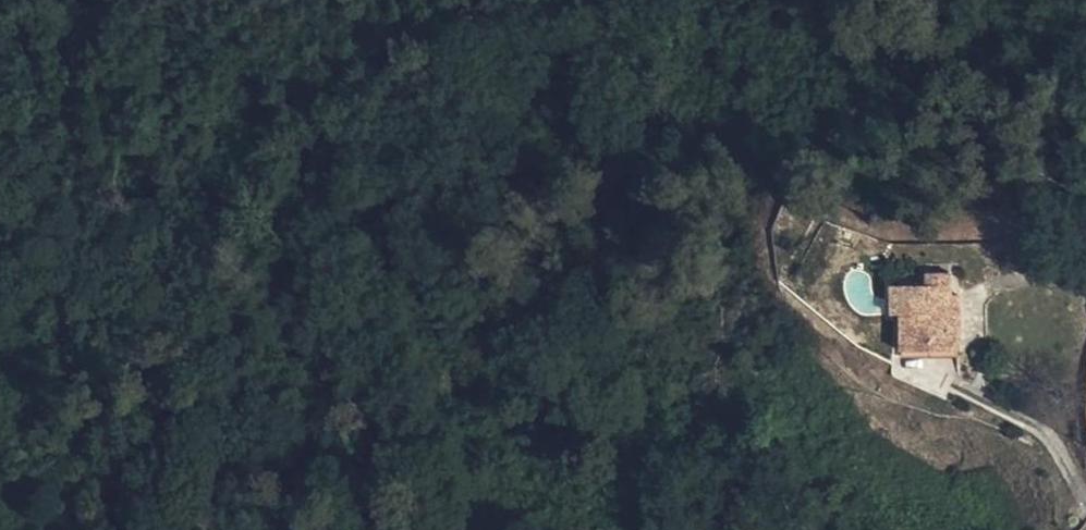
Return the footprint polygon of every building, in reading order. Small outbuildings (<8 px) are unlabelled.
[(878,349),(927,348),(925,293),(924,270),(903,273),(902,282),(868,285),(867,312),(878,312),(878,349)] [(925,293),(927,348),(937,347),(935,294),(925,293)]
